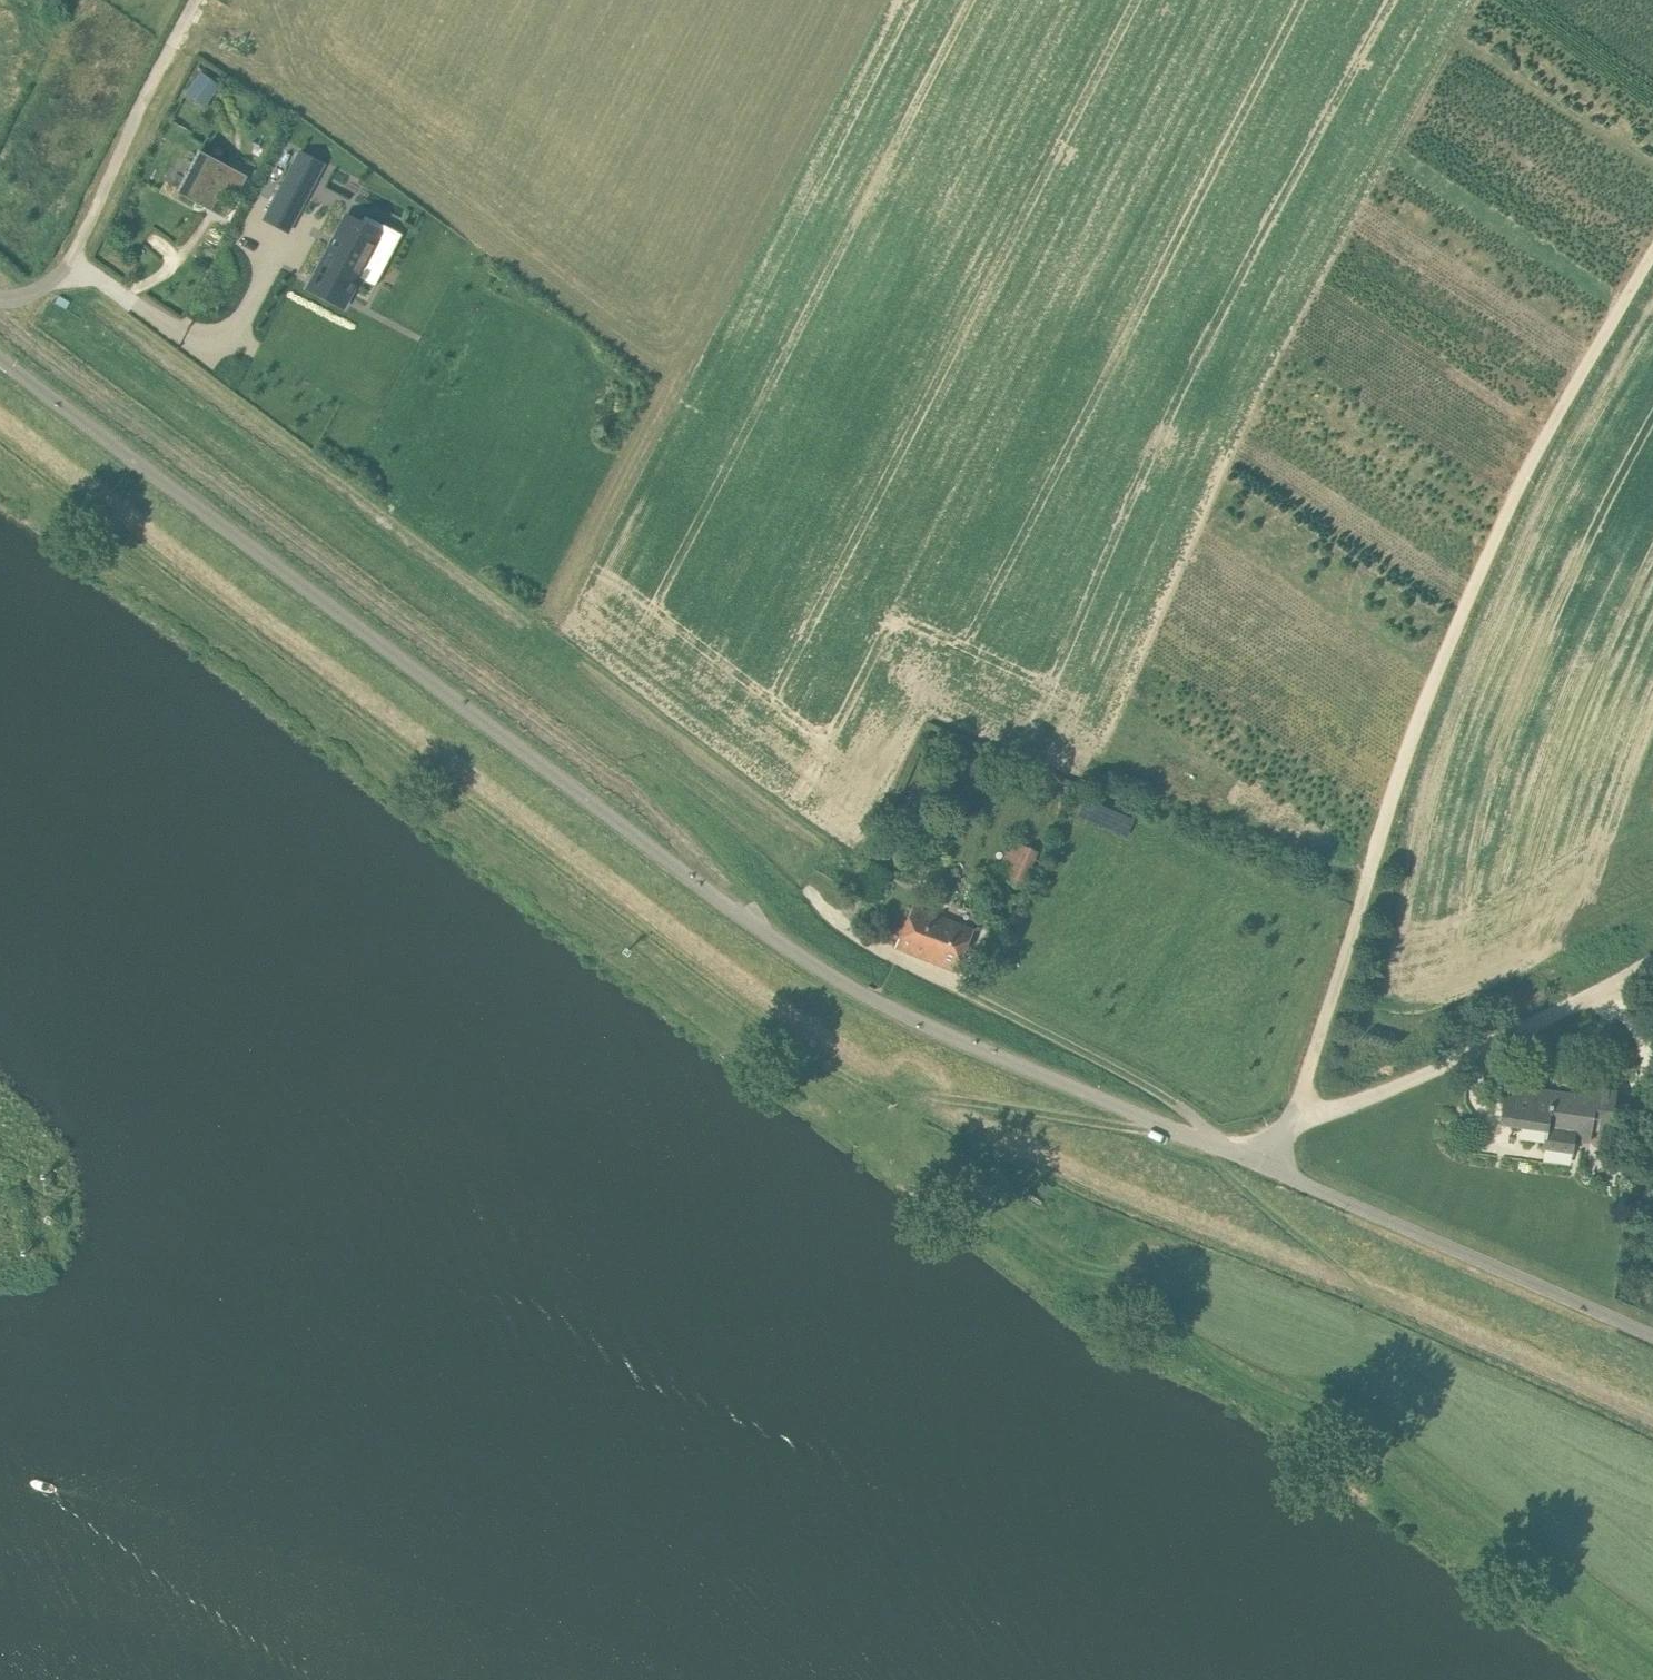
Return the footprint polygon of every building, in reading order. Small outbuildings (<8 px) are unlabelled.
[(199,103),(215,81),(202,72),(186,94),(199,103)] [(298,152),(262,222),(289,236),(325,166),(298,152)] [(199,153),(178,192),(205,206),(207,207),(218,187),(237,196),(247,176),(246,175),(245,179),(226,169),(227,167),(199,153)] [(345,211),(322,255),(332,261),(326,272),(352,286),(358,273),(374,281),(376,279),(360,270),(371,248),(384,255),(397,230),(364,213),(366,210),(364,209),(359,218),(345,211)] [(1013,841),(997,876),(1024,889),(1040,853),(1013,841)] [(913,906),(896,946),(957,971),(974,931),(913,906)] [(1610,1132),(1615,1091),(1583,1086),(1582,1095),(1551,1090),(1546,1130),(1543,1148),(1573,1152),(1575,1139),(1590,1142),(1592,1130),(1610,1132)] [(1535,1088),(1534,1091),(1505,1087),(1501,1113),(1512,1114),(1510,1125),(1546,1130),(1551,1090),(1535,1088)]
